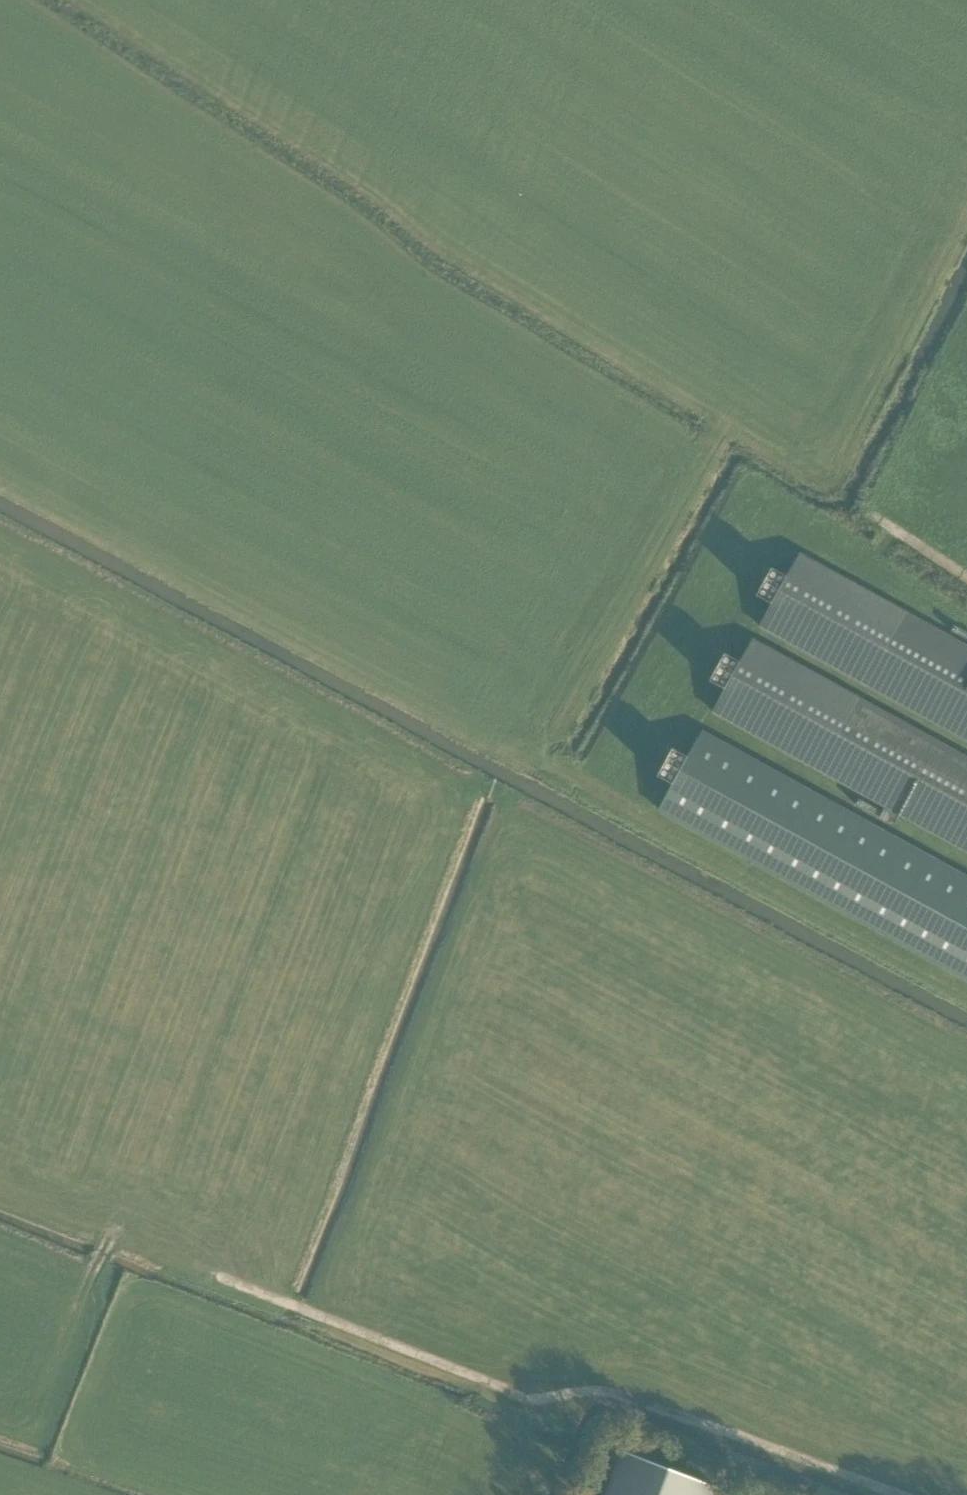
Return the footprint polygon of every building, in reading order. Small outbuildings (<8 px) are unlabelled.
[(905,615),(800,556),(790,576),(774,567),(759,594),(775,602),(760,627),(866,687),(966,742),(966,649),(905,615)] [(859,698),(753,641),(743,661),(728,653),(713,679),(728,688),(713,713),(818,773),(966,855),(966,757),(859,698)] [(966,979),(966,879),(702,733),(688,759),(673,751),(659,777),(674,785),(660,811),(966,979)] [(718,1488),(623,1451),(606,1494),(715,1494),(718,1488)]
